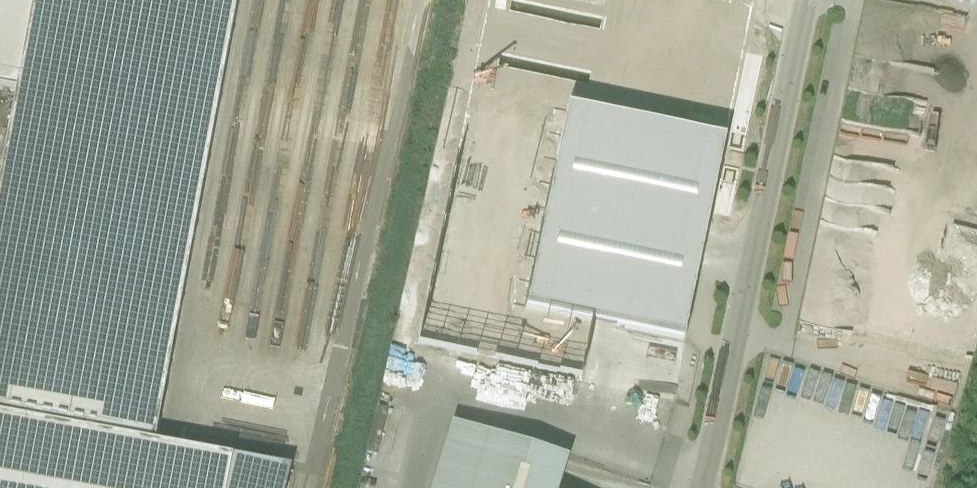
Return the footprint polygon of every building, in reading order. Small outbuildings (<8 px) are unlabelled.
[(14,94),(0,168),(0,487),(225,487),(231,461),(153,446),(236,0),(0,0),(0,91),(14,94)] [(721,143),(563,110),(522,308),(680,341),(721,143)] [(451,426),(432,487),(541,487),(550,459),(565,464),(566,462),(451,426)] [(231,460),(231,461),(225,487),(285,487),(289,471),(231,460)]
